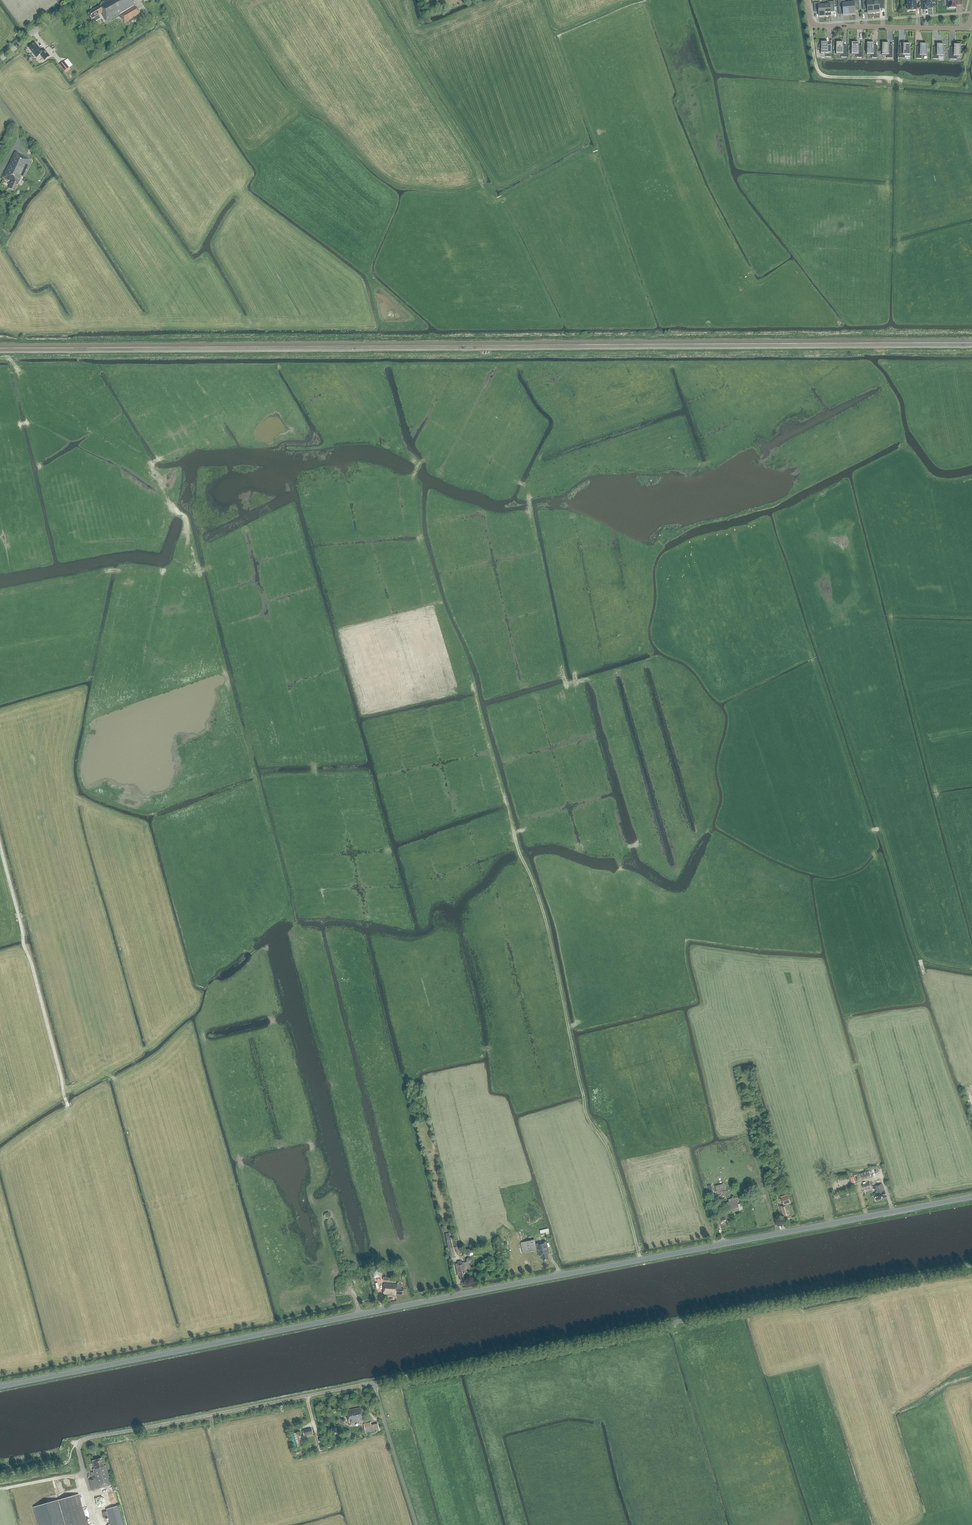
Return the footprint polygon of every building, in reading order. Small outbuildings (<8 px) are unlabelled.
[(140,13),(132,0),(107,0),(100,4),(101,5),(88,13),(88,14),(91,18),(91,19),(94,18),(96,21),(100,18),(98,15),(101,13),(106,22),(106,21),(107,22),(120,14),(125,23),(140,13)] [(843,15),(849,15),(848,4),(845,4),(845,0),(838,1),(838,9),(842,8),(843,15)] [(848,4),(849,15),(855,14),(855,7),(859,7),(859,0),(852,0),(852,4),(848,4)] [(873,13),(873,2),(869,2),(869,0),(862,0),(862,7),(867,7),(867,13),(873,13)] [(876,2),(873,2),(873,13),(880,12),(879,9),(884,9),(883,0),(876,0),(876,2)] [(908,11),(916,10),(916,0),(907,0),(908,11)] [(923,10),(927,9),(927,8),(932,8),(931,0),(934,0),(922,0),(923,10)] [(948,8),(956,8),(956,5),(961,4),(961,0),(948,0),(948,8)] [(827,5),(824,6),(825,16),(831,16),(830,9),(834,8),(834,2),(827,2),(827,5)] [(142,21),(139,16),(133,19),(135,23),(136,23),(136,24),(142,21)] [(821,43),(821,45),(819,45),(819,49),(821,49),(821,51),(821,53),(826,54),(826,57),(831,57),(831,46),(828,45),(828,42),(820,42),(820,43),(821,43)] [(835,43),(836,43),(836,54),(841,54),(841,57),(846,58),(847,46),(843,46),(843,43),(835,43)] [(852,43),(851,52),(851,54),(856,54),(856,58),(862,58),(862,46),(858,46),(858,43),(850,43),(852,43)] [(874,46),(874,43),(866,43),(867,43),(867,52),(867,54),(872,54),(872,58),(877,58),(877,46),(874,46)] [(882,44),(882,55),(887,55),(887,58),(892,58),(892,47),(889,47),(889,44),(881,43),(881,44),(882,44)] [(35,57),(39,54),(44,60),(49,56),(44,49),(41,51),(36,44),(35,45),(33,44),(28,48),(35,57)] [(911,44),(903,44),(903,47),(899,47),(899,59),(905,59),(905,55),(910,55),(910,44),(911,44)] [(928,45),(928,44),(920,44),(920,47),(916,47),(916,59),(921,59),(921,55),(926,55),(927,45),(928,45)] [(943,54),(944,45),(945,45),(937,44),(937,47),(933,47),(933,59),(938,59),(938,56),(943,56),(943,54)] [(962,45),(954,45),(954,48),(950,48),(950,59),(955,60),(955,56),(960,56),(961,45),(962,45)] [(69,68),(64,61),(59,65),(64,72),(69,68)] [(8,189),(15,192),(20,179),(22,180),(31,161),(14,152),(4,173),(2,177),(10,181),(9,184),(10,185),(8,189)] [(869,1171),(859,1174),(861,1180),(871,1177),(869,1171)] [(780,1174),(771,1177),(773,1183),(782,1181),(780,1174)] [(887,1197),(885,1192),(882,1183),(875,1186),(877,1192),(875,1192),(876,1193),(874,1194),(876,1200),(887,1197)] [(723,1184),(715,1186),(716,1192),(725,1189),(723,1184)] [(788,1194),(780,1197),(783,1206),(787,1204),(787,1201),(790,1201),(788,1194)] [(728,1219),(727,1214),(739,1210),(736,1197),(728,1199),(729,1202),(724,1204),(724,1203),(717,1205),(721,1221),(728,1219)] [(789,1215),(790,1215),(787,1205),(780,1207),(783,1216),(784,1215),(785,1218),(789,1217),(789,1215)] [(449,1233),(445,1234),(450,1258),(455,1257),(453,1251),(452,1247),(451,1248),(449,1240),(450,1240),(449,1233)] [(523,1254),(536,1251),(534,1240),(520,1243),(523,1254)] [(547,1255),(548,1255),(546,1243),(537,1245),(539,1257),(542,1256),(543,1261),(548,1260),(547,1255)] [(464,1274),(466,1273),(466,1274),(467,1274),(468,1274),(468,1273),(469,1272),(469,1271),(470,1271),(470,1270),(469,1268),(469,1266),(468,1263),(468,1262),(467,1262),(466,1262),(463,1263),(461,1263),(461,1261),(457,1262),(457,1264),(455,1265),(457,1275),(459,1275),(460,1281),(465,1280),(464,1274)] [(380,1277),(377,1269),(371,1271),(374,1279),(380,1277)] [(404,1289),(401,1289),(401,1284),(384,1283),(383,1296),(396,1297),(396,1295),(403,1295),(404,1289)] [(351,1423),(364,1421),(363,1416),(362,1407),(346,1411),(349,1423),(349,1426),(352,1425),(351,1423)] [(371,1425),(370,1422),(363,1424),(365,1433),(379,1430),(377,1423),(371,1425)] [(304,1446),(300,1432),(293,1434),(297,1448),(304,1446)] [(102,1458),(92,1461),(95,1469),(93,1470),(93,1472),(91,1473),(92,1478),(95,1477),(96,1478),(92,1479),(91,1476),(89,1477),(92,1491),(111,1485),(106,1466),(104,1467),(102,1458)] [(79,1494),(33,1507),(38,1524),(88,1524),(79,1494)] [(118,1506),(106,1509),(106,1511),(102,1512),(104,1519),(108,1518),(110,1524),(123,1524),(118,1506)]
